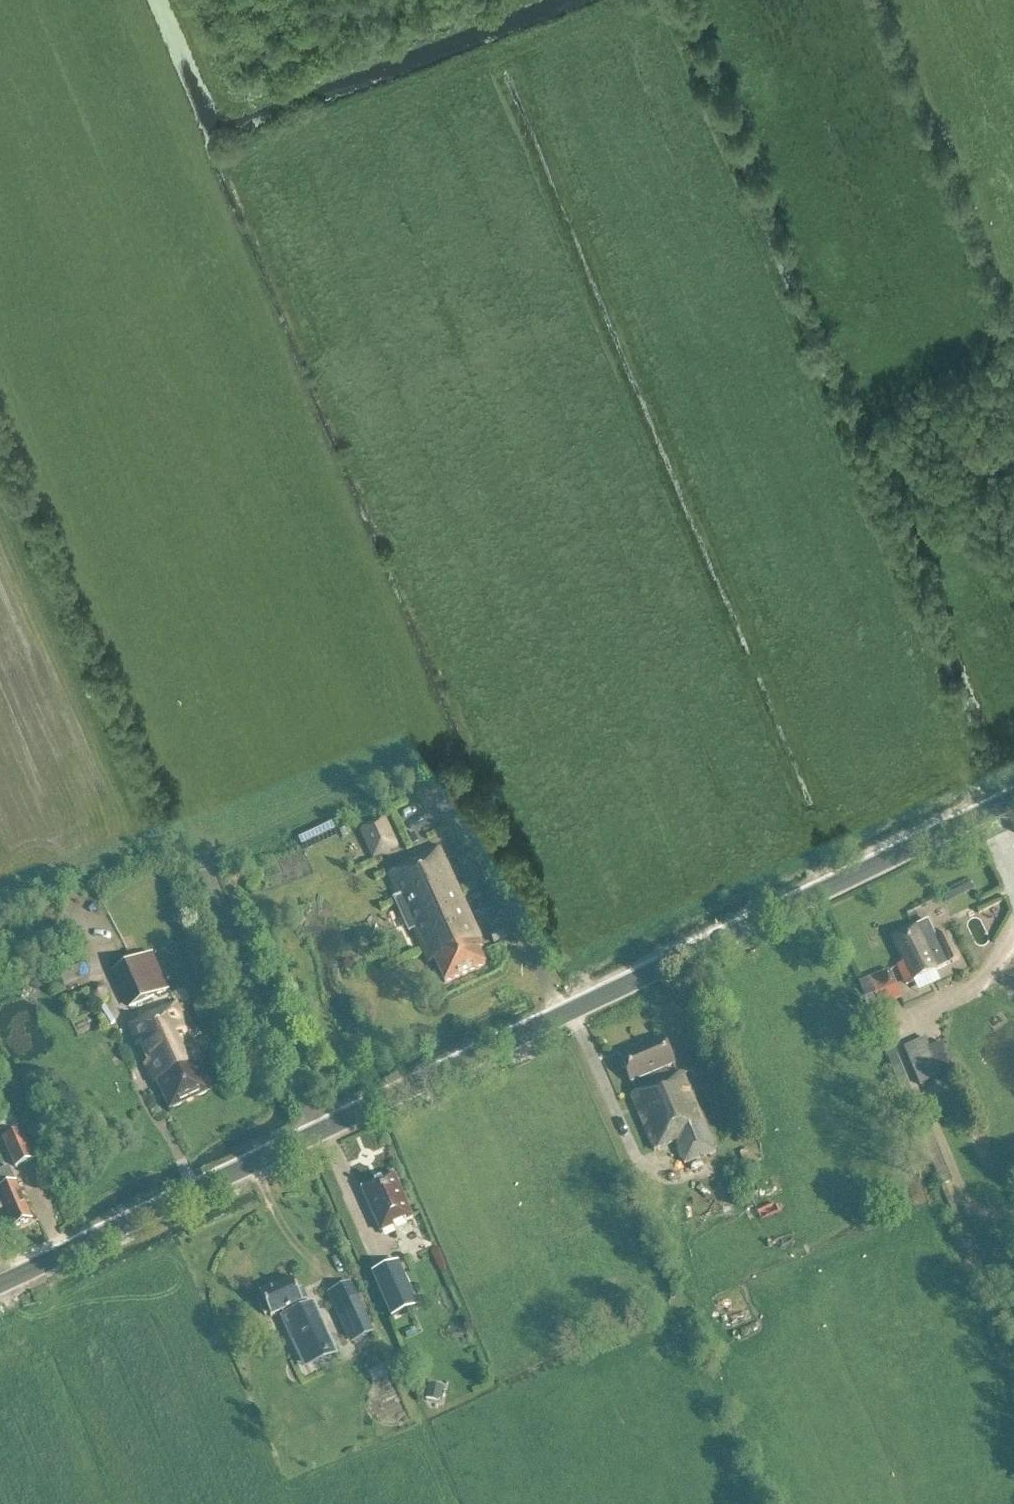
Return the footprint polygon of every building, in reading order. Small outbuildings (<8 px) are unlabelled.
[(373,860),(397,850),(385,823),(360,834),(373,860)] [(407,869),(389,878),(398,898),(391,901),(398,917),(405,932),(412,929),(429,966),(435,964),(445,985),(486,967),(479,953),(485,950),(476,931),(439,852),(406,867),(407,869)] [(945,899),(955,916),(982,902),(972,884),(945,899)] [(936,943),(935,940),(927,923),(892,940),(904,966),(898,969),(907,987),(937,972),(948,967),(960,962),(948,937),(936,943)] [(129,1010),(169,992),(153,957),(113,975),(129,1010)] [(875,997),(897,988),(892,974),(859,988),(864,1001),(875,997)] [(875,997),(879,1009),(902,999),(897,988),(875,997)] [(898,1055),(879,1009),(875,997),(864,1001),(888,1059),(897,1056),(898,1055)] [(210,1093),(198,1067),(202,1065),(176,1007),(142,1022),(143,1025),(128,1031),(154,1087),(158,1085),(170,1112),(184,1105),(186,1101),(192,1098),(196,1100),(210,1093)] [(671,1081),(666,1070),(674,1067),(663,1041),(620,1059),(622,1064),(620,1065),(623,1073),(626,1072),(636,1096),(631,1098),(632,1099),(654,1154),(676,1145),(684,1167),(716,1155),(684,1076),(671,1081)] [(930,1049),(927,1041),(905,1049),(920,1088),(954,1074),(943,1044),(930,1049)] [(16,1171),(36,1162),(22,1132),(3,1141),(16,1171)] [(10,1169),(0,1173),(0,1208),(2,1207),(14,1231),(33,1223),(10,1169)] [(407,1224),(414,1221),(394,1176),(361,1190),(381,1235),(395,1229),(395,1227),(406,1222),(407,1224)] [(392,1321),(420,1309),(399,1263),(372,1275),(392,1321)] [(269,1316),(271,1320),(284,1314),(286,1319),(284,1320),(304,1365),(333,1352),(312,1307),(304,1310),(302,1306),(303,1305),(292,1282),(260,1296),(263,1303),(259,1305),(265,1318),(269,1316)] [(371,1335),(348,1285),(325,1295),(347,1345),(371,1335)] [(444,1388),(429,1385),(425,1401),(441,1405),(444,1388)]
